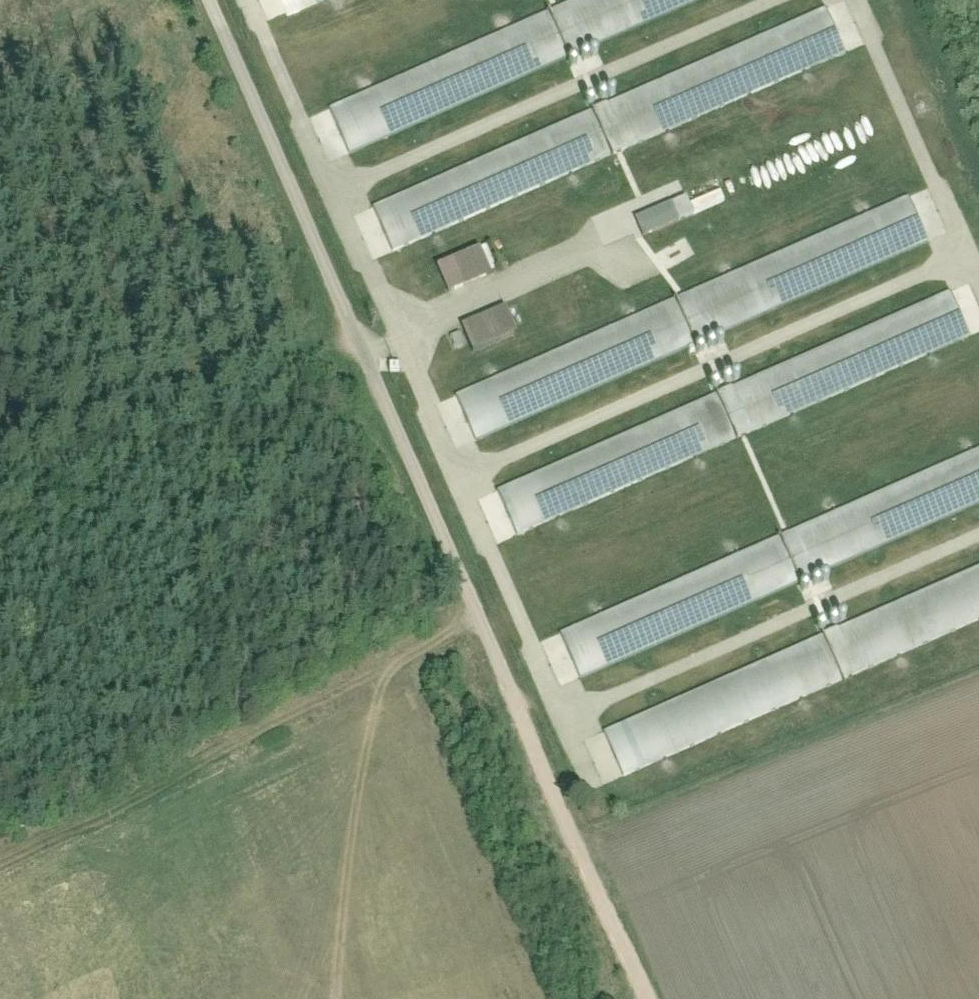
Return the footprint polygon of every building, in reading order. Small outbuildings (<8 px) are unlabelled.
[(269,9),(289,0),(265,0),(269,9)] [(314,93),(335,141),(659,0),(528,0),(314,93)] [(357,195),(378,243),(853,35),(838,0),(803,0),(357,195)] [(916,177),(441,384),(462,432),(937,225),(916,177)] [(634,220),(640,237),(703,214),(697,198),(634,220)] [(438,268),(446,294),(493,277),(484,252),(438,268)] [(957,270),(482,478),(503,526),(978,318),(957,270)] [(465,326),(474,353),(521,336),(511,310),(465,326)] [(543,618),(564,666),(978,485),(978,428),(543,618)] [(586,717),(607,765),(978,602),(978,545),(586,717)]
